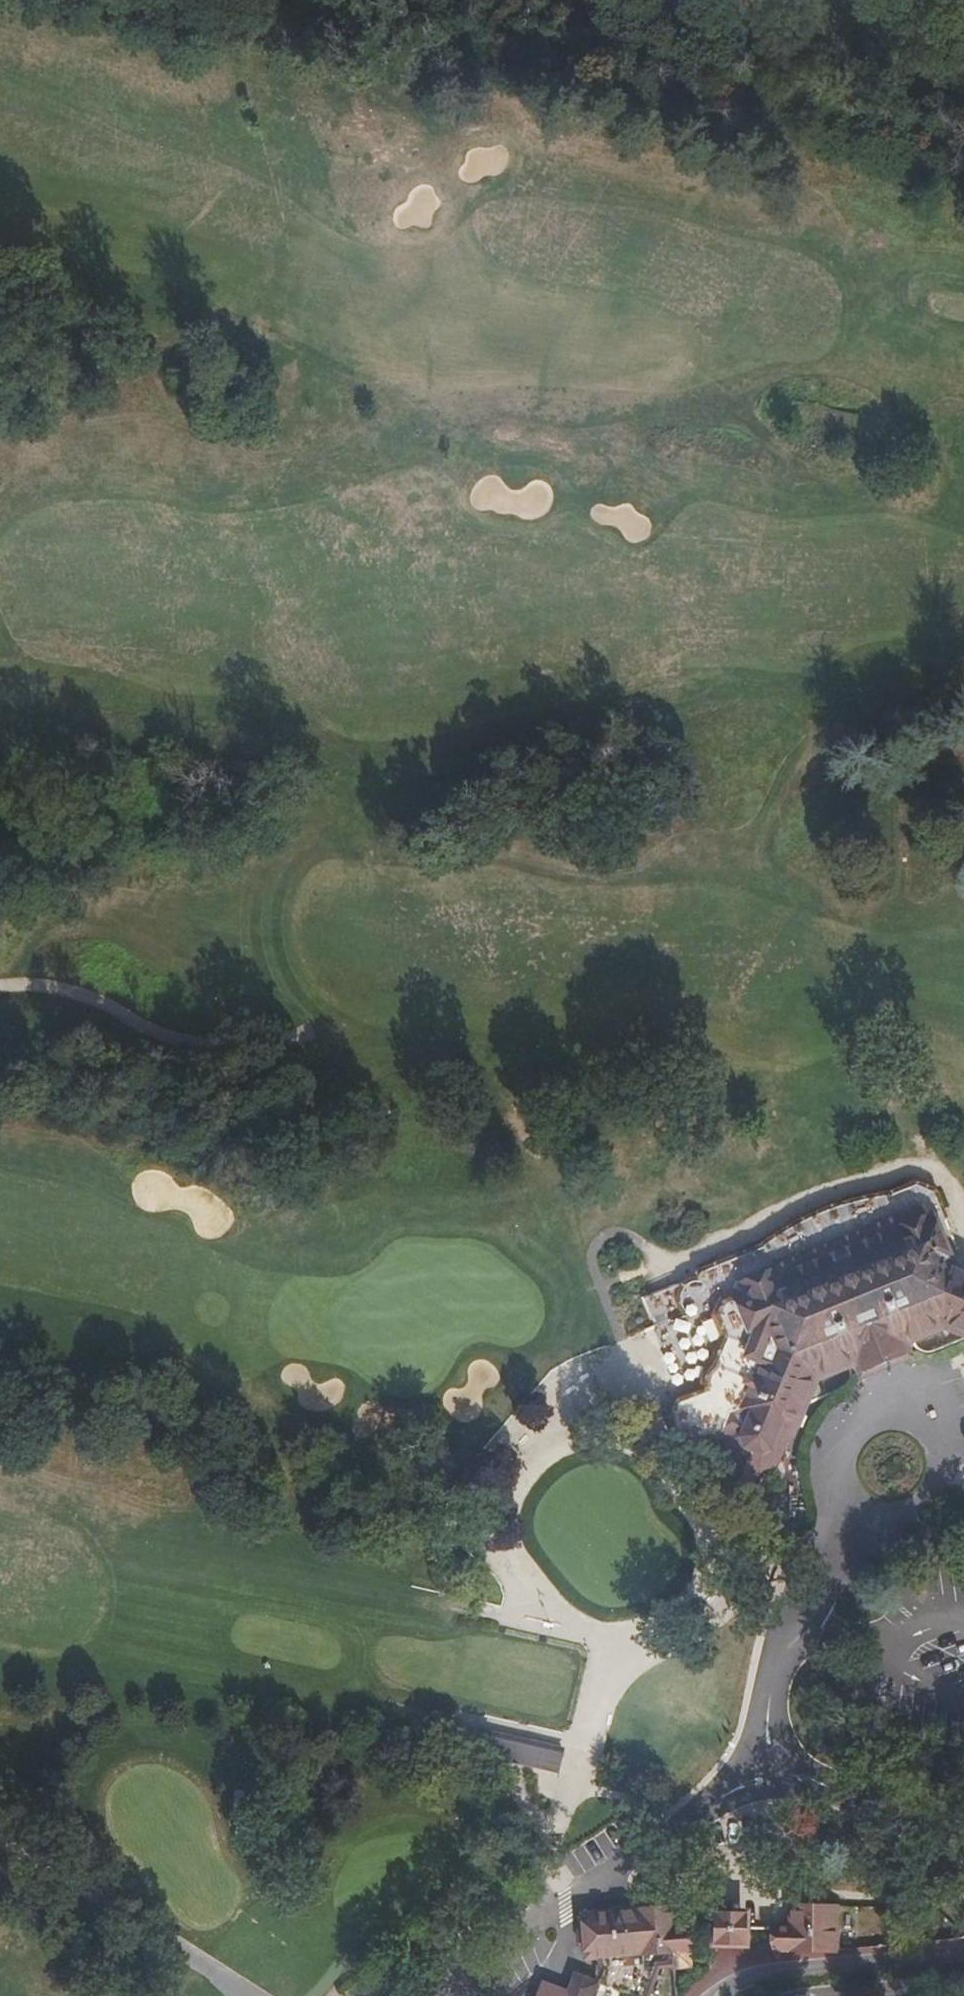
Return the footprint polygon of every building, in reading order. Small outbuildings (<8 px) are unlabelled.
[(776,1248),(737,1282),(749,1307),(721,1320),(734,1342),(723,1375),(714,1375),(713,1376),(710,1377),(708,1379),(706,1382),(704,1384),(704,1387),(703,1390),(703,1393),(703,1396),(704,1399),(706,1401),(708,1404),(720,1407),(720,1425),(727,1456),(732,1459),(724,1484),(749,1493),(757,1468),(763,1470),(775,1466),(784,1444),(801,1392),(947,1323),(963,1333),(963,1270),(947,1261),(909,1184),(776,1248)] [(530,1740),(524,1762),(560,1772),(566,1750),(530,1740)] [(807,1947),(838,1945),(836,1897),(789,1899),(791,1914),(775,1915),(777,1949),(807,1947)] [(761,1910),(723,1913),(725,1940),(733,1939),(732,1937),(752,1935),(752,1938),(762,1938),(761,1910)] [(689,1963),(687,1926),(675,1926),(673,1911),(586,1915),(587,1925),(581,1931),(581,1940),(587,1946),(587,1958),(596,1958),(602,1964),(595,1966),(596,1974),(600,1975),(598,1982),(596,1987),(589,1984),(591,1980),(575,1974),(567,1995),(646,1995),(658,1964),(674,1965),(689,1963)]
